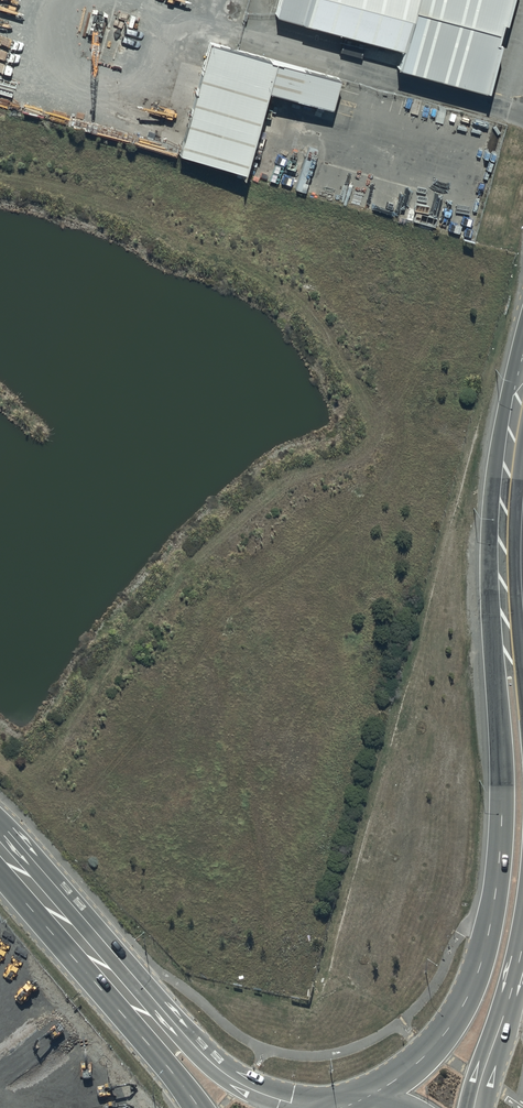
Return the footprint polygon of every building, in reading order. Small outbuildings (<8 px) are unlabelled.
[(398,50),(412,0),(278,0),(274,16),(398,50)] [(398,50),(394,64),(482,88),(506,0),(412,0),(398,50)] [(326,66),(193,29),(163,138),(225,155),(249,69),(320,89),(326,66)]
